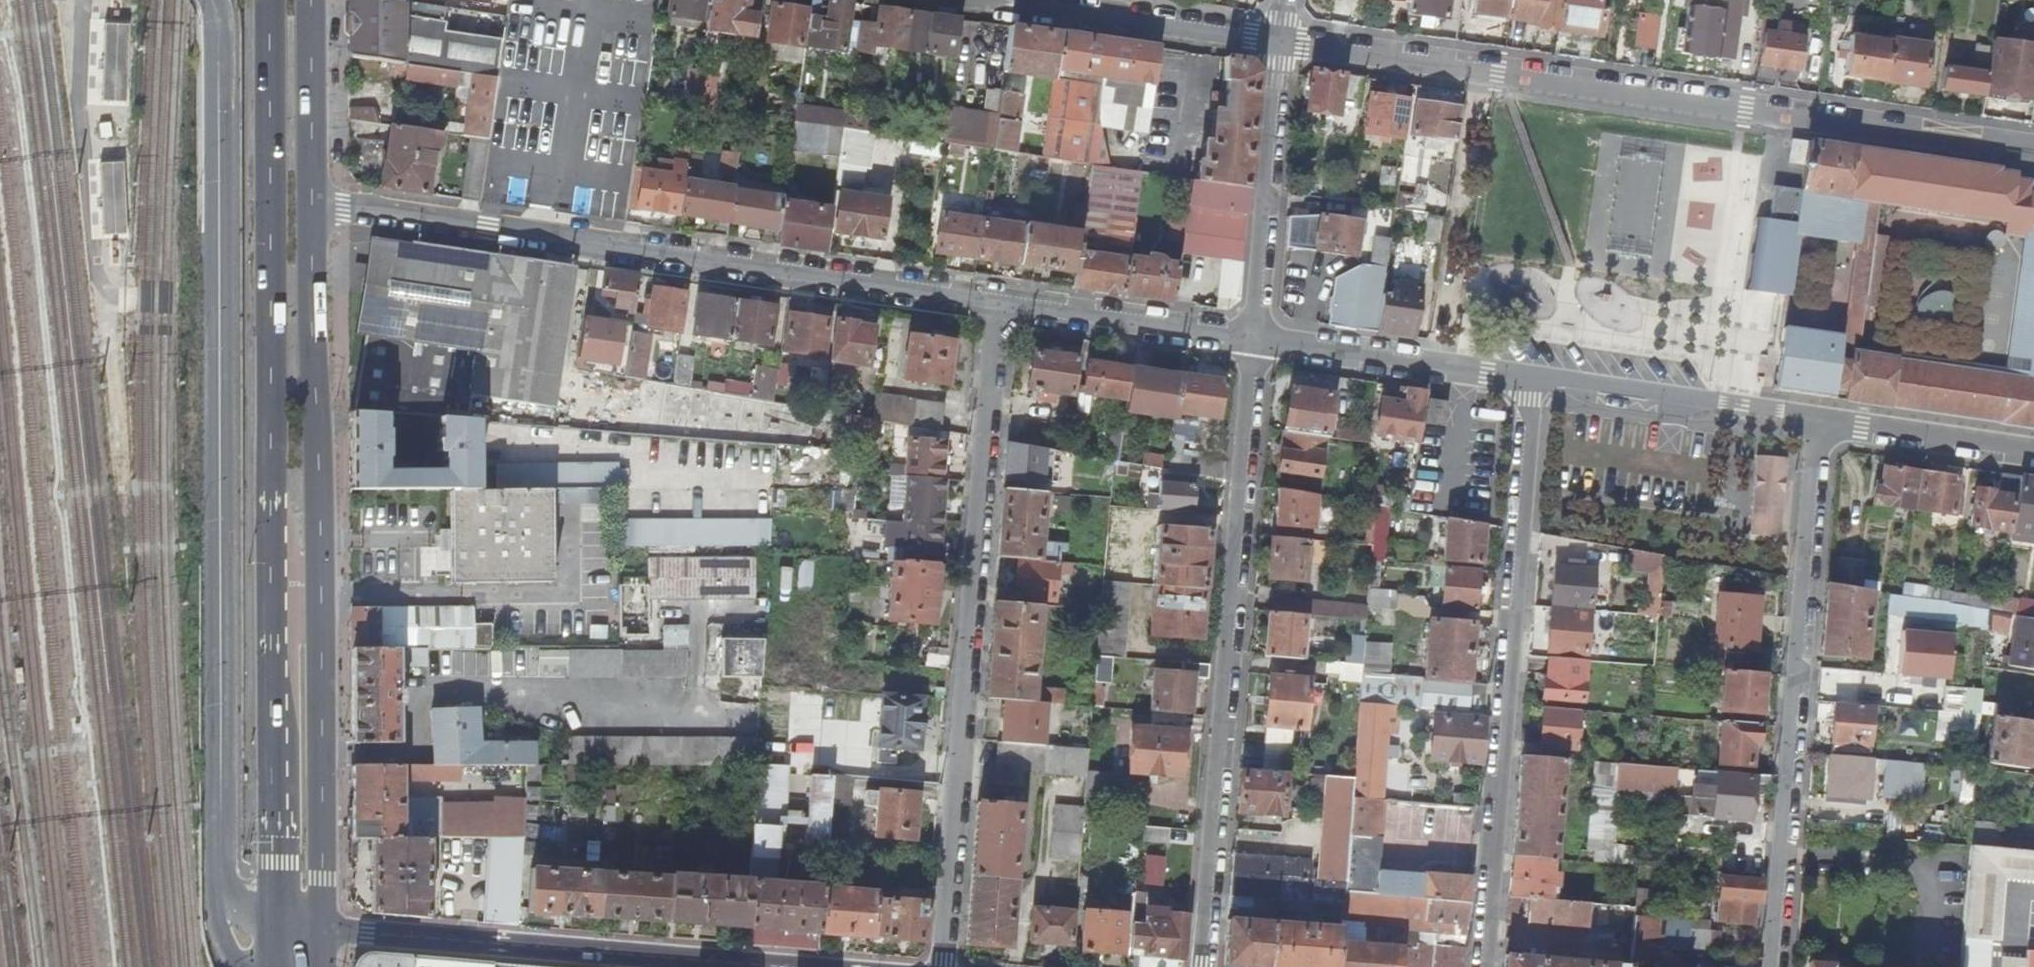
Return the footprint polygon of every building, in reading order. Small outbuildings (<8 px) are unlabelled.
[(350,0),(347,0),(346,63),(356,65),(389,68),(435,74),(439,37),(442,12),(441,12),(399,6),(350,0)] [(399,6),(441,12),(442,0),(399,0),(399,6)] [(665,20),(705,27),(708,0),(669,0),(665,20)] [(712,1),(706,35),(753,42),(755,26),(743,24),(746,6),(728,4),(729,0),(709,0),(712,1)] [(1410,15),(1450,20),(1453,0),(1411,0),(1411,5),(1410,15)] [(1513,0),(1471,0),(1478,1),(1475,15),(1510,20),(1513,0)] [(1510,20),(1536,24),(1535,28),(1559,31),(1564,0),(1513,0),(1510,20)] [(1559,31),(1575,33),(1574,38),(1582,39),(1583,34),(1602,37),(1605,12),(1600,11),(1602,0),(1564,0),(1559,31)] [(1688,16),(1683,15),(1678,51),(1684,52),(1683,56),(1733,62),(1739,19),(1730,18),(1731,0),(1690,0),(1688,16)] [(805,25),(801,50),(843,56),(850,9),(830,6),(826,28),(805,25)] [(805,25),(807,15),(770,10),(764,48),(801,54),(801,50),(805,25)] [(859,30),(855,56),(871,58),(872,51),(904,56),(909,17),(878,12),(875,32),(859,30)] [(909,17),(904,56),(953,62),(959,23),(909,17)] [(1638,47),(1657,50),(1661,20),(1643,18),(1638,47)] [(1893,43),(1887,84),(1926,90),(1933,46),(1901,41),(1904,20),(1896,19),(1893,43)] [(1805,27),(1779,23),(1777,35),(1766,33),(1762,66),(1799,70),(1805,27)] [(1059,38),(1009,31),(1005,59),(1002,78),(1020,80),(1019,84),(1025,85),(1026,82),(1051,86),(1052,82),(1059,38)] [(435,74),(463,77),(468,78),(495,82),(500,44),(439,37),(435,74)] [(1093,126),(1095,133),(1145,141),(1158,52),(1059,38),(1052,82),(1098,88),(1093,126)] [(1844,77),(1887,84),(1893,43),(1851,38),(1844,77)] [(1986,100),(2019,104),(2020,100),(2033,100),(2033,55),(2015,52),(2010,44),(1994,42),(1989,75),(1986,98),(1986,100)] [(1172,54),(1158,52),(1145,141),(1144,146),(1157,148),(1159,138),(1162,138),(1164,122),(1161,122),(1172,54)] [(1249,65),(1232,62),(1229,85),(1235,86),(1234,99),(1220,97),(1218,114),(1221,115),(1217,145),(1210,145),(1207,165),(1203,164),(1201,176),(1141,169),(1139,176),(1190,183),(1248,190),(1258,73),(1249,65)] [(1944,92),(1986,98),(1989,75),(1975,73),(1975,69),(1964,67),(1964,71),(1946,69),(1944,92)] [(435,74),(389,68),(388,79),(404,82),(404,86),(454,93),(456,84),(462,85),(463,77),(435,74)] [(1364,81),(1312,74),(1308,116),(1338,118),(1340,109),(1359,111),(1364,81)] [(683,100),(693,100),(694,97),(695,93),(697,76),(687,75),(683,100)] [(495,82),(468,78),(459,143),(467,143),(485,146),(495,82)] [(1040,163),(1074,168),(1080,124),(1093,126),(1098,88),(1052,82),(1051,86),(1042,152),(1040,163)] [(1016,87),(1001,85),(999,96),(1014,99),(1016,87)] [(995,121),(999,97),(985,95),(982,120),(945,115),(940,148),(949,149),(961,151),(990,156),(995,121)] [(995,121),(990,156),(1010,158),(1019,99),(1014,99),(999,96),(999,97),(995,121)] [(693,100),(691,113),(703,114),(705,99),(694,97),(693,100)] [(1405,135),(1410,103),(1369,97),(1363,137),(1378,140),(1377,144),(1389,146),(1390,141),(1404,143),(1405,135)] [(1455,144),(1460,110),(1415,104),(1410,137),(1423,139),(1422,149),(1427,151),(1429,151),(1429,149),(1430,140),(1442,142),(1455,144)] [(793,111),(790,126),(823,131),(844,134),(845,123),(846,119),(793,111)] [(348,117),(348,127),(370,131),(371,120),(348,117)] [(393,134),(438,140),(447,141),(448,137),(442,134),(443,130),(421,128),(421,122),(396,119),(393,134)] [(845,123),(844,134),(868,138),(870,127),(845,123)] [(1093,126),(1080,124),(1074,168),(1089,171),(1082,218),(1107,221),(1133,226),(1139,179),(1107,174),(1095,133),(1093,126)] [(790,126),(789,132),(786,157),(840,163),(844,134),(823,131),(790,126)] [(740,127),(735,160),(730,188),(740,190),(741,185),(749,128),(740,127)] [(391,133),(381,195),(420,200),(425,157),(437,149),(438,140),(393,134),(391,133)] [(840,163),(837,185),(863,189),(870,138),(868,138),(844,134),(840,163)] [(1425,162),(1427,151),(1422,149),(1423,139),(1410,137),(1405,135),(1404,143),(1402,158),(1425,162)] [(1441,151),(1442,142),(1430,140),(1429,149),(1441,151)] [(1803,169),(1807,145),(1790,142),(1785,166),(1803,169)] [(467,143),(458,205),(476,208),(485,146),(467,143)] [(1807,145),(1803,169),(1800,193),(1794,236),(1837,241),(1842,198),(1860,201),(1848,296),(1851,296),(1862,298),(1876,203),(2004,221),(2002,234),(2025,238),(2006,378),(1897,362),(1895,361),(1853,355),(1852,364),(1842,363),(1838,391),(1849,393),(1847,403),(2033,429),(2033,198),(2028,197),(2029,185),(2013,183),(2014,176),(1997,173),(1997,171),(1807,145)] [(947,159),(960,161),(961,151),(949,149),(947,159)] [(1040,163),(1042,152),(1025,149),(1023,160),(1040,163)] [(684,159),(683,170),(675,220),(724,228),(730,192),(730,188),(735,160),(718,158),(715,177),(721,178),(719,190),(694,185),(698,162),(684,159)] [(643,167),(633,165),(623,229),(636,231),(639,215),(675,220),(683,170),(669,169),(667,178),(641,173),(643,167)] [(1242,261),(1248,190),(1190,183),(1187,206),(1184,224),(1182,236),(1180,252),(1221,258),(1242,261)] [(740,190),(730,188),(730,192),(753,196),(754,188),(741,185),(740,190)] [(730,192),(724,228),(775,235),(778,209),(779,204),(781,191),(781,188),(773,187),(771,200),(753,196),(730,192)] [(1394,210),(1422,214),(1426,190),(1414,188),(1412,197),(1396,195),(1394,210)] [(1794,236),(1800,194),(1773,190),(1769,224),(1760,222),(1750,293),(1784,298),(1794,236)] [(781,191),(779,204),(791,206),(792,193),(781,191)] [(889,205),(841,198),(835,238),(883,245),(889,205)] [(1184,224),(1187,206),(1176,205),(1173,223),(1184,224)] [(1338,267),(1329,327),(1375,334),(1381,296),(1394,210),(1378,208),(1370,269),(1338,267)] [(778,209),(775,235),(773,249),(827,257),(833,215),(778,209)] [(1359,222),(1287,211),(1284,248),(1354,258),(1359,222)] [(1082,219),(1073,217),(1069,238),(1079,239),(1082,219)] [(1440,221),(1426,218),(1422,243),(1437,245),(1440,221)] [(933,259),(974,265),(980,225),(940,219),(933,259)] [(1073,278),(1070,291),(1121,298),(1127,263),(1133,226),(1107,221),(1100,262),(1076,259),(1073,278)] [(1182,236),(1184,224),(1173,223),(1171,234),(1182,236)] [(1069,238),(980,225),(974,265),(1073,278),(1076,259),(1079,239),(1069,238)] [(572,272),(408,248),(407,251),(375,247),(351,419),(381,421),(436,425),(466,428),(471,400),(552,412),(572,272)] [(1127,263),(1121,298),(1172,306),(1177,271),(1161,268),(1160,264),(1157,260),(1139,257),(1138,264),(1127,263)] [(1238,305),(1242,261),(1221,258),(1217,304),(1238,305)] [(638,281),(603,276),(600,299),(614,302),(613,314),(632,317),(638,281)] [(1381,296),(1375,334),(1413,339),(1420,289),(1400,286),(1398,299),(1381,296)] [(1941,291),(1913,292),(1914,309),(1941,308),(1941,291)] [(680,338),(686,298),(666,295),(664,310),(657,309),(655,327),(660,329),(660,335),(680,338)] [(1862,298),(1851,296),(1845,338),(1842,363),(1852,364),(1853,355),(1862,298)] [(691,338),(729,344),(735,306),(696,301),(691,338)] [(735,306),(729,344),(767,350),(773,312),(735,306)] [(827,325),(788,318),(783,356),(821,362),(827,325)] [(573,372),(580,374),(581,365),(613,369),(619,329),(580,323),(573,372)] [(834,324),(828,364),(865,370),(870,331),(856,329),(854,327),(834,324)] [(1782,330),(1774,393),(1837,401),(1838,391),(1842,363),(1845,338),(1782,330)] [(629,338),(622,381),(642,385),(648,342),(629,338)] [(950,347),(906,341),(900,390),(944,396),(950,347)] [(1076,362),(1030,355),(1025,393),(1036,395),(1036,400),(1051,403),(1052,396),(1070,400),(1076,362)] [(671,390),(686,392),(690,363),(676,361),(671,390)] [(1071,433),(1070,442),(1082,444),(1086,414),(1088,413),(1089,399),(1127,404),(1131,373),(1088,366),(1083,398),(1077,396),(1074,417),(1071,433)] [(748,403),(771,407),(774,384),(776,373),(754,370),(748,403)] [(776,373),(774,384),(783,385),(785,373),(776,372),(776,373)] [(1131,373),(1127,404),(1126,416),(1175,424),(1176,416),(1181,380),(1131,373)] [(705,389),(745,395),(746,384),(707,377),(705,389)] [(1223,386),(1181,380),(1176,416),(1218,423),(1223,386)] [(1422,392),(1405,389),(1403,403),(1399,406),(1395,406),(1379,404),(1375,438),(1417,442),(1418,429),(1422,392)] [(1403,403),(1405,389),(1397,389),(1395,406),(1399,406),(1403,403)] [(1292,391),(1285,435),(1325,443),(1328,443),(1332,422),(1336,398),(1292,391)] [(942,408),(874,399),(871,425),(877,426),(907,432),(939,437),(942,408)] [(1443,406),(1424,404),(1422,425),(1440,427),(1443,406)] [(347,497),(446,496),(472,496),(472,428),(466,428),(436,425),(437,445),(435,445),(435,460),(439,460),(439,479),(381,480),(380,466),(383,466),(384,438),(381,437),(381,421),(351,419),(347,419),(347,497)] [(1334,444),(1344,446),(1347,425),(1338,423),(1334,444)] [(860,424),(859,432),(876,435),(877,426),(871,425),(860,424)] [(1347,425),(1344,446),(1366,450),(1368,428),(1347,425)] [(1125,426),(1122,446),(1141,449),(1143,438),(1133,436),(1134,427),(1125,426)] [(1325,443),(1285,435),(1280,474),(1321,477),(1325,443)] [(887,473),(887,481),(904,482),(939,485),(942,447),(905,445),(903,474),(887,473)] [(1005,448),(1002,485),(1040,488),(1041,478),(1047,478),(1048,466),(1041,466),(1043,454),(1005,448)] [(1772,456),(1750,455),(1748,478),(1737,478),(1736,486),(1748,488),(1744,535),(1765,538),(1772,456)] [(1144,469),(1169,472),(1170,461),(1145,457),(1144,469)] [(1901,467),(1892,466),(1891,471),(1880,469),(1877,489),(1873,489),(1870,506),(1907,511),(1914,474),(1901,472),(1901,467)] [(550,495),(616,495),(616,473),(494,473),(494,495),(550,495)] [(1953,479),(1919,475),(1914,511),(1955,517),(1958,501),(1950,499),(1953,479)] [(2018,477),(1999,475),(1997,495),(1993,494),(1993,492),(1976,490),(1971,530),(2010,535),(2010,534),(2018,477)] [(2018,477),(2010,534),(2033,537),(2033,479),(2018,477)] [(1157,513),(1190,515),(1192,487),(1185,487),(1185,480),(1160,478),(1159,485),(1150,484),(1149,498),(1158,498),(1157,513)] [(901,524),(937,528),(940,485),(939,485),(904,482),(902,513),(901,524)] [(1371,506),(1380,508),(1382,489),(1363,485),(1361,505),(1363,505),(1371,506)] [(1317,498),(1279,493),(1276,529),(1313,531),(1317,498)] [(548,590),(550,495),(494,495),(472,496),(446,496),(447,590),(548,590)] [(1042,500),(1001,497),(996,562),(1017,563),(1056,565),(1057,557),(1063,557),(1064,552),(1038,550),(1042,500)] [(1065,503),(1056,502),(1055,517),(1064,517),(1065,503)] [(1375,508),(1371,506),(1363,505),(1361,523),(1366,523),(1364,548),(1371,549),(1372,537),(1375,508)] [(1384,509),(1375,508),(1372,537),(1382,537),(1384,509)] [(862,512),(853,511),(852,519),(861,520),(862,512)] [(886,523),(901,524),(902,513),(888,511),(886,523)] [(1103,584),(1115,585),(1120,517),(1109,516),(1107,537),(1104,568),(1103,584)] [(619,546),(769,545),(769,517),(619,518),(619,546)] [(1484,526),(1447,520),(1440,559),(1478,564),(1484,526)] [(886,523),(885,523),(884,538),(901,539),(901,550),(886,549),(885,566),(890,566),(935,570),(937,528),(901,524),(886,523)] [(1155,587),(1205,591),(1210,530),(1159,526),(1153,587),(1155,587)] [(2010,535),(2009,540),(2033,543),(2033,537),(2010,534),(2010,535)] [(1370,562),(1380,563),(1382,537),(1372,537),(1371,549),(1370,562)] [(884,538),(883,549),(886,549),(901,550),(901,539),(884,538)] [(1275,541),(1273,541),(1270,583),(1305,586),(1309,544),(1275,541)] [(1659,574),(1660,555),(1625,549),(1623,567),(1649,572),(1659,574)] [(1424,558),(1423,567),(1428,568),(1431,568),(1432,559),(1424,558)] [(1839,558),(1834,586),(1857,589),(1862,562),(1839,558)] [(794,559),(793,589),(810,590),(811,559),(794,559)] [(750,562),(646,562),(645,602),(750,602),(750,562)] [(993,592),(992,604),(1037,608),(1040,608),(1040,599),(1054,600),(1057,574),(1072,574),(1073,566),(1056,565),(1017,563),(1014,594),(993,592)] [(930,627),(935,570),(890,566),(886,625),(930,627)] [(1592,570),(1550,567),(1548,605),(1589,608),(1592,570)] [(1476,613),(1480,573),(1444,569),(1443,576),(1441,610),(1476,613)] [(1656,616),(1659,574),(1649,572),(1647,616),(1656,616)] [(1113,661),(1123,662),(1129,585),(1115,585),(1103,584),(1100,614),(1096,660),(1113,661)] [(1834,586),(1824,584),(1819,655),(1862,657),(1867,591),(1857,589),(1834,586)] [(1922,600),(1924,588),(1924,587),(1902,584),(1900,596),(1922,600)] [(1201,639),(1205,591),(1155,587),(1150,636),(1201,639)] [(1950,593),(1924,588),(1922,600),(1949,605),(1950,593)] [(1395,595),(1368,593),(1366,608),(1366,612),(1379,613),(1394,614),(1395,595)] [(1949,605),(1967,608),(1968,595),(1950,593),(1949,605)] [(1760,599),(1718,595),(1714,646),(1755,650),(1760,599)] [(1980,597),(1968,595),(1967,608),(1978,610),(1980,597)] [(1980,597),(1978,610),(1987,611),(1998,613),(2000,600),(1980,597)] [(2000,600),(1998,613),(2008,615),(2017,616),(2019,600),(2000,598),(2000,600)] [(1275,600),(1274,616),(1305,618),(1351,622),(1352,606),(1275,600)] [(2017,616),(2033,619),(2033,603),(2019,600),(2017,616)] [(992,604),(984,703),(1004,705),(1029,706),(1037,608),(992,604)] [(1366,608),(1352,606),(1351,622),(1365,623),(1366,612),(1366,608)] [(1585,613),(1547,611),(1545,651),(1582,654),(1585,613)] [(1998,613),(1987,611),(1986,623),(2007,625),(2008,615),(1998,613)] [(1377,626),(1379,613),(1366,612),(1365,623),(1365,625),(1377,626)] [(424,656),(471,655),(471,615),(347,615),(347,657),(386,656),(386,642),(375,642),(375,634),(405,634),(405,656),(424,656)] [(1274,616),(1269,615),(1265,659),(1301,663),(1305,618),(1274,616)] [(2017,616),(2009,666),(2033,670),(2033,619),(2017,616)] [(1451,712),(1466,713),(1472,626),(1427,624),(1420,710),(1451,712)] [(490,632),(474,632),(473,653),(490,653),(490,632)] [(758,689),(759,636),(709,635),(708,688),(758,689)] [(1361,668),(1360,686),(1358,707),(1384,708),(1390,648),(1363,647),(1363,652),(1361,668)] [(1355,651),(1354,667),(1361,668),(1363,652),(1355,651)] [(682,655),(617,655),(565,654),(565,682),(682,682),(682,655)] [(347,657),(347,750),(394,750),(394,710),(399,710),(399,694),(395,693),(394,672),(424,672),(424,656),(405,656),(386,656),(347,657)] [(1584,661),(1547,659),(1545,681),(1542,681),(1541,700),(1581,702),(1584,661)] [(1092,710),(1102,711),(1103,691),(1101,690),(1101,686),(1111,686),(1113,661),(1096,660),(1092,710)] [(1192,679),(1208,680),(1209,665),(1183,664),(1182,675),(1155,673),(1151,714),(1184,716),(1190,716),(1192,679)] [(1354,667),(1326,665),(1326,675),(1337,676),(1336,684),(1360,686),(1361,668),(1354,667)] [(1717,681),(1718,671),(1696,669),(1695,681),(1717,683),(1717,681)] [(1758,717),(1761,674),(1722,671),(1721,681),(1718,713),(1758,717)] [(1268,678),(1259,773),(1285,776),(1287,776),(1289,749),(1303,750),(1310,676),(1284,674),(1284,680),(1268,678)] [(1039,707),(1044,707),(1061,708),(1061,694),(1040,692),(1039,707)] [(922,703),(880,700),(874,768),(892,769),(892,766),(916,768),(922,703)] [(1877,708),(1833,703),(1829,757),(1867,760),(1869,715),(1875,716),(1877,708)] [(1000,749),(1040,750),(1044,707),(1039,707),(1029,706),(1004,705),(1000,749)] [(1351,800),(1381,803),(1390,708),(1384,708),(1358,707),(1352,782),(1351,800)] [(1537,744),(1520,743),(1519,757),(1549,760),(1550,748),(1574,750),(1579,711),(1540,708),(1537,744)] [(1934,711),(1933,742),(1975,743),(1976,712),(1934,711)] [(1478,766),(1482,714),(1466,713),(1451,712),(1450,719),(1430,718),(1427,762),(1478,766)] [(1180,779),(1184,716),(1151,714),(1150,732),(1132,731),(1129,776),(1180,779)] [(490,774),(521,775),(530,775),(530,750),(475,750),(475,720),(431,720),(430,772),(458,773),(490,774)] [(1756,746),(1758,725),(1719,722),(1716,765),(1750,767),(1751,745),(1756,746)] [(2032,726),(1992,722),(1986,768),(2028,772),(2032,726)] [(827,811),(830,780),(834,731),(821,731),(820,743),(817,743),(816,757),(812,756),(807,811),(827,811)] [(1022,775),(1042,776),(1044,750),(1040,750),(1000,749),(996,748),(993,788),(1021,790),(1022,775)] [(673,778),(753,780),(755,752),(564,749),(564,775),(673,778)] [(1042,776),(1086,779),(1087,774),(1089,752),(1044,750),(1042,776)] [(1549,760),(1519,757),(1511,858),(1549,860),(1554,861),(1562,767),(1562,760),(1549,760)] [(1867,760),(1829,757),(1826,798),(1845,800),(1844,805),(1855,806),(1856,801),(1864,801),(1867,767),(1881,768),(1882,761),(1867,760)] [(1586,762),(1562,760),(1562,767),(1585,769),(1586,769),(1586,762)] [(1591,787),(1593,763),(1586,762),(1586,769),(1585,769),(1583,805),(1589,806),(1591,787)] [(1593,763),(1591,787),(1614,788),(1616,764),(1593,763)] [(1674,769),(1616,764),(1614,788),(1614,789),(1672,793),(1674,769)] [(436,845),(438,845),(438,809),(399,809),(400,785),(458,785),(458,773),(430,772),(347,771),(347,845),(359,845),(369,845),(425,845),(436,845)] [(1259,773),(1240,771),(1236,816),(1281,819),(1285,776),(1259,773)] [(1948,771),(1947,796),(1968,798),(1969,772),(1948,771)] [(1990,773),(1975,771),(1974,779),(1989,781),(1990,773)] [(458,773),(458,785),(490,785),(490,774),(458,773)] [(1086,779),(1084,811),(1083,824),(1111,803),(1113,777),(1087,774),(1086,779)] [(1749,778),(1714,776),(1713,791),(1692,789),(1692,799),(1681,798),(1680,817),(1747,822),(1751,818),(1752,805),(1748,800),(1749,781),(1749,778)] [(1309,862),(1233,856),(1229,900),(1237,901),(1312,906),(1328,907),(1342,908),(1342,895),(1344,870),(1351,800),(1352,782),(1314,778),(1312,819),(1325,820),(1320,880),(1308,880),(1309,862)] [(753,782),(751,806),(769,807),(771,784),(753,782)] [(915,799),(876,794),(871,841),(911,844),(915,799)] [(1587,840),(1595,840),(1612,842),(1616,796),(1590,794),(1588,823),(1587,840)] [(1375,872),(1381,803),(1351,800),(1344,870),(1375,872)] [(743,932),(742,949),(814,955),(816,938),(820,893),(773,889),(776,833),(767,832),(769,807),(751,806),(750,831),(746,886),(743,932)] [(971,879),(1013,882),(1019,810),(976,806),(971,879)] [(488,845),(518,845),(520,810),(490,808),(488,845)] [(1050,861),(1079,863),(1082,826),(1083,824),(1084,811),(1054,809),(1050,861)] [(1998,831),(1970,829),(1969,847),(1997,849),(1998,831)] [(1168,846),(1170,831),(1140,830),(1139,845),(1168,846)] [(1595,840),(1587,840),(1586,852),(1591,853),(1590,863),(1593,863),(1595,840)] [(1917,843),(1902,841),(1901,849),(1917,851),(1917,843)] [(1961,846),(1936,844),(1934,863),(1960,865),(1961,846)] [(368,920),(425,925),(425,845),(369,845),(368,920)] [(485,929),(515,931),(518,845),(488,845),(485,929)] [(1988,942),(1997,943),(2003,879),(2033,882),(2033,853),(1997,849),(1969,847),(1962,937),(1960,966),(1986,966),(1988,942)] [(1577,862),(1590,863),(1591,853),(1586,852),(1578,851),(1577,862)] [(654,865),(667,865),(668,853),(655,852),(654,865)] [(889,876),(891,853),(878,852),(875,886),(880,886),(881,876),(889,876)] [(1159,886),(1161,855),(1141,853),(1139,885),(1159,886)] [(1549,860),(1511,858),(1508,898),(1527,900),(1553,902),(1554,887),(1552,887),(1553,875),(1548,875),(1549,860)] [(1467,904),(1469,877),(1420,874),(1420,875),(1375,872),(1344,870),(1342,895),(1403,900),(1467,904)] [(526,918),(664,927),(667,882),(529,874),(526,918)] [(971,879),(966,945),(1008,948),(1013,882),(971,879)] [(1759,904),(1760,882),(1721,879),(1719,901),(1725,901),(1723,925),(1753,927),(1755,904),(1759,904)] [(664,927),(743,932),(746,886),(667,880),(667,882),(664,927)] [(1141,960),(1185,963),(1188,915),(1165,914),(1166,910),(1148,908),(1149,896),(1140,895),(1141,890),(1135,890),(1134,899),(1129,952),(1142,952),(1141,960)] [(1632,919),(1647,920),(1648,894),(1634,892),(1633,909),(1632,919)] [(816,938),(869,942),(873,902),(873,898),(820,893),(816,938)] [(1560,903),(1588,905),(1588,895),(1560,893),(1560,903)] [(1403,900),(1342,895),(1342,908),(1340,923),(1340,931),(1336,966),(1398,966),(1403,900)] [(1121,957),(1129,957),(1129,952),(1134,899),(1126,898),(1125,917),(1121,957)] [(1527,900),(1508,898),(1506,923),(1525,925),(1527,900)] [(1237,901),(1229,900),(1228,915),(1236,915),(1236,909),(1237,901)] [(1467,904),(1403,900),(1398,966),(1463,966),(1467,904)] [(1553,902),(1527,900),(1525,925),(1586,929),(1588,905),(1560,903),(1553,902)] [(1312,906),(1237,901),(1236,909),(1311,915),(1312,906)] [(869,942),(925,946),(927,906),(873,902),(869,942)] [(1594,942),(1596,906),(1588,905),(1586,929),(1585,941),(1594,942)] [(1062,916),(1070,917),(1071,906),(1062,906),(1062,916)] [(1605,928),(1623,928),(1624,906),(1606,906),(1605,928)] [(1340,923),(1342,908),(1328,907),(1326,921),(1340,923)] [(1031,914),(1028,947),(1068,950),(1070,917),(1062,916),(1031,914)] [(1080,955),(1121,957),(1125,917),(1084,914),(1080,955)] [(1631,935),(1632,919),(1624,918),(1621,961),(1629,962),(1630,947),(1631,935)] [(1647,920),(1632,919),(1631,935),(1647,936),(1648,928),(1662,929),(1660,949),(1687,950),(1689,923),(1647,920)] [(1227,923),(1223,966),(1268,966),(1273,926),(1227,923)] [(1687,950),(1686,955),(1716,956),(1718,935),(1706,934),(1707,924),(1689,923),(1687,950)] [(1340,931),(1273,926),(1268,966),(1336,966),(1340,931)] [(1647,936),(1631,935),(1630,947),(1646,948),(1647,936)] [(1630,947),(1629,962),(1645,964),(1646,948),(1630,947)] [(2027,951),(2026,965),(2026,966),(2033,966),(2033,952),(2027,951)] [(1504,955),(1503,966),(1629,966),(1629,965),(1504,955)] [(367,956),(360,958),(355,962),(352,966),(505,966),(367,956)] [(2026,965),(2026,960),(2004,957),(2003,966),(2026,966),(2026,965)]
